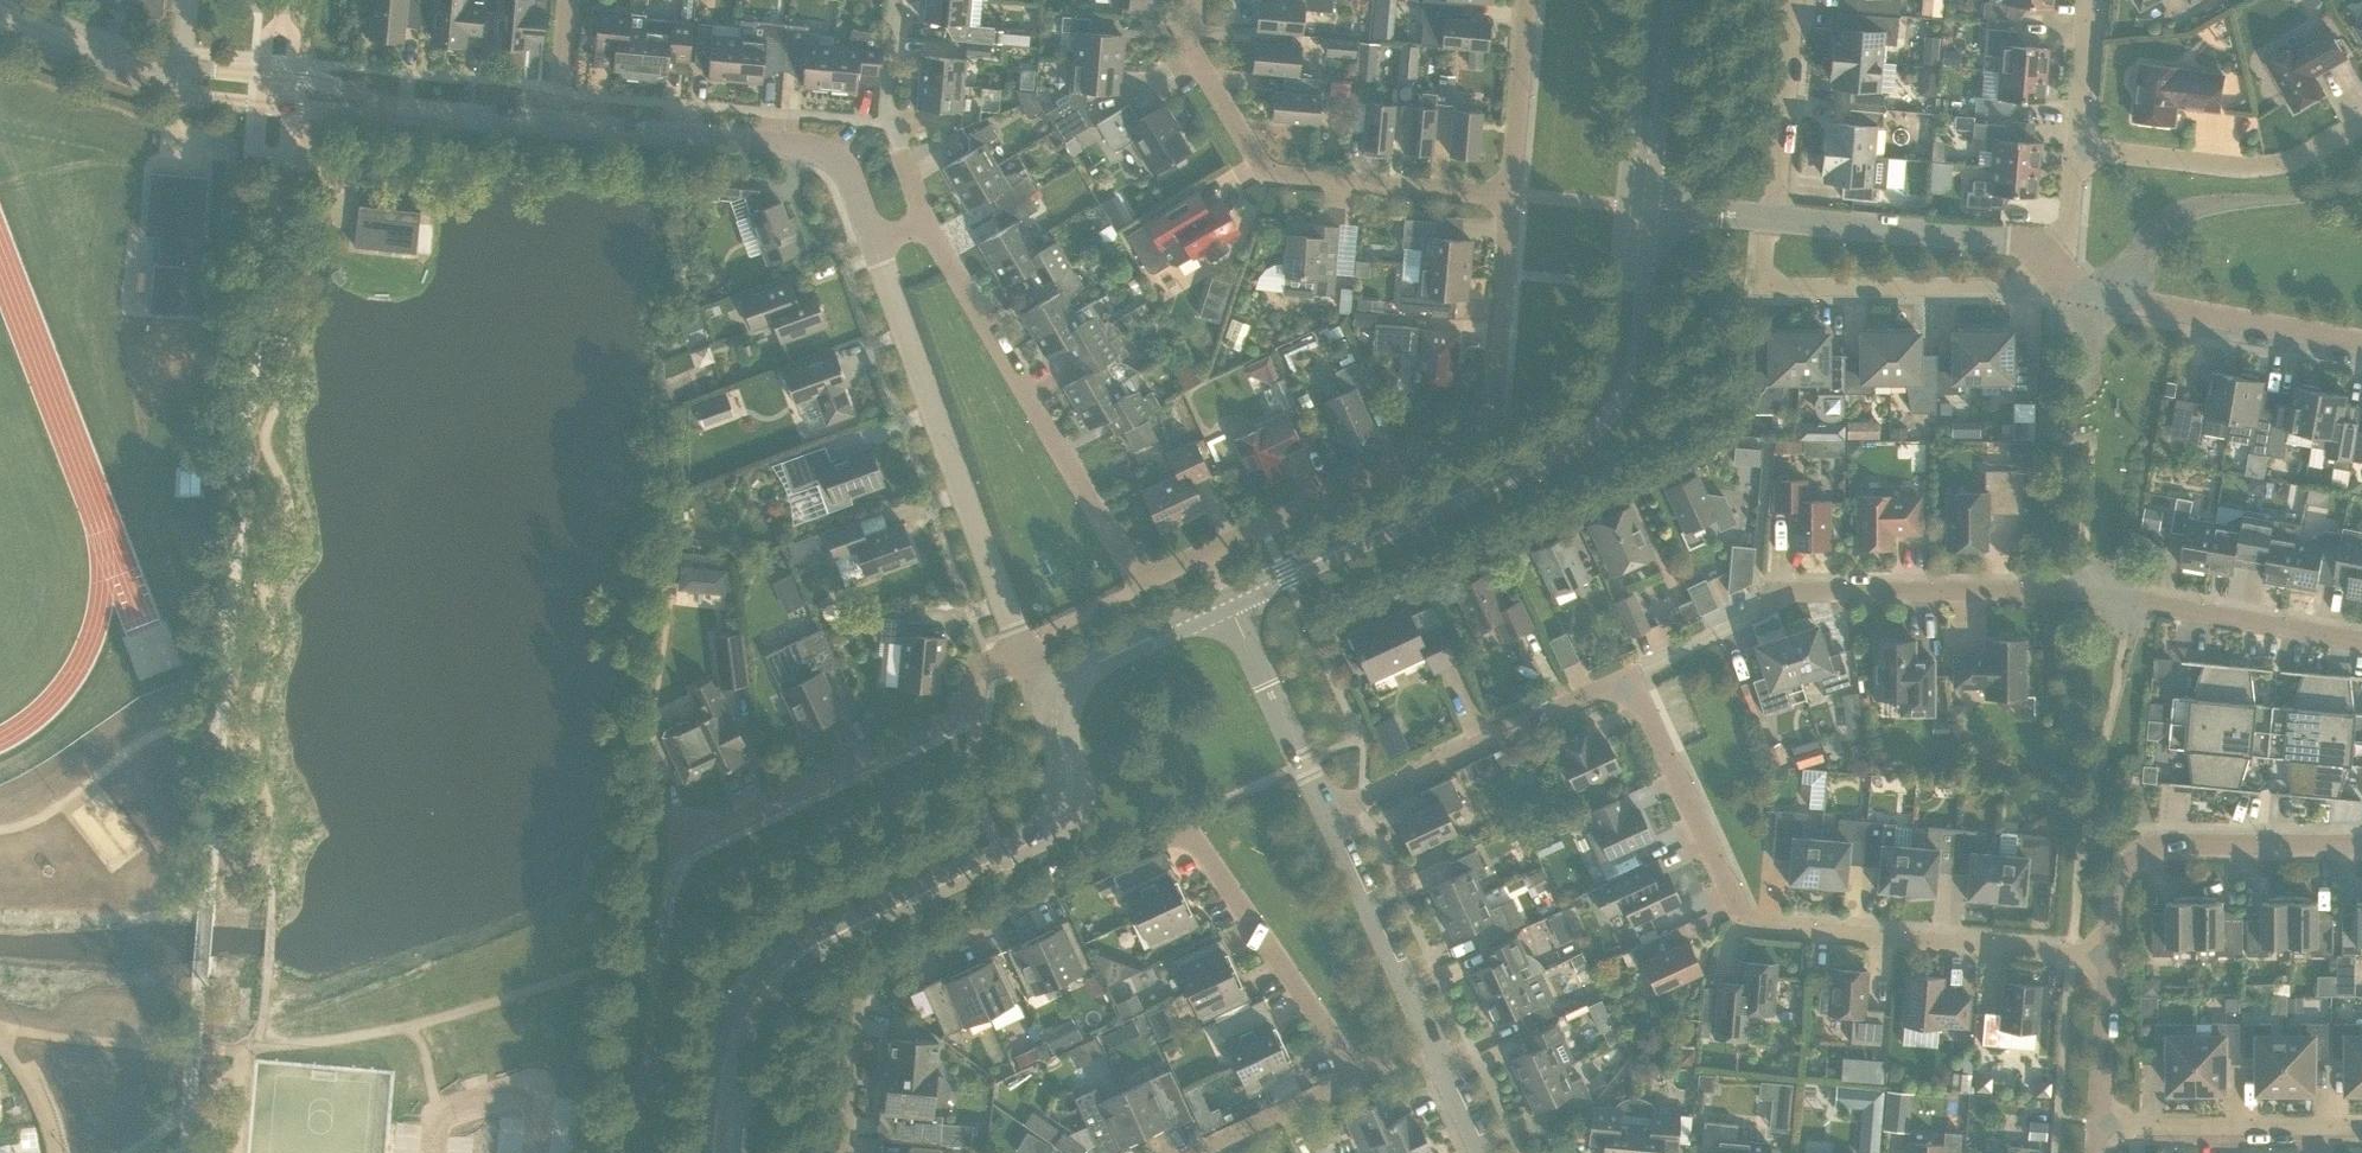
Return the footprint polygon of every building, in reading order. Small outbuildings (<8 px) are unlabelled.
[(94,7),(152,11),(152,0),(94,0),(94,7)] [(423,0),(374,0),(371,35),(403,38),(403,27),(420,29),(423,0)] [(485,0),(436,0),(433,40),(464,43),(465,33),(482,34),(485,0)] [(547,0),(499,0),(495,46),(527,49),(527,38),(543,39),(547,0)] [(968,42),(992,44),(993,44),(993,42),(1003,42),(1004,30),(994,30),(994,28),(970,26),(972,0),(926,0),(924,22),(957,25),(955,41),(968,42)] [(1296,5),(1259,2),(1257,30),(1302,34),(1304,9),(1333,11),(1333,0),(1296,0),(1296,5)] [(1455,20),(1456,2),(1430,0),(1424,0),(1422,22),(1424,22),(1422,46),(1488,51),(1490,23),(1455,20)] [(1859,9),(1892,12),(1899,12),(1900,0),(1860,0),(1859,9)] [(1925,14),(1944,16),(1945,0),(1926,0),(1925,14)] [(1988,3),(1984,3),(1982,18),(2017,21),(2018,6),(2052,9),(2052,0),(1989,0),(1988,3)] [(2142,9),(2157,0),(2137,0),(2142,9)] [(626,78),(640,79),(646,17),(646,12),(599,8),(595,55),(615,56),(614,71),(623,72),(626,78)] [(1834,38),(1833,58),(1879,62),(1881,44),(1896,45),(1898,19),(1891,19),(1858,16),(1857,30),(1840,29),(1839,39),(1834,38)] [(646,17),(640,79),(654,80),(658,74),(668,75),(669,61),(689,63),(693,22),(646,17)] [(1076,62),(1120,66),(1122,36),(1089,33),(1091,19),(1063,17),(1061,31),(1078,33),(1076,62)] [(784,71),(788,25),(740,21),(740,28),(739,38),(735,81),(762,84),(764,69),(784,71)] [(1374,23),(1373,36),(1392,38),(1393,25),(1374,23)] [(698,24),(695,63),(709,65),(708,79),(735,81),(739,38),(713,36),(713,26),(698,24)] [(803,87),(830,90),(834,46),(818,45),(819,34),(809,33),(810,27),(788,25),(784,71),(804,73),(803,87)] [(2000,72),(2046,76),(2048,49),(2015,46),(2016,32),(1986,29),(1984,55),(2001,56),(2000,72)] [(2268,64),(2295,111),(2325,93),(2315,76),(2347,58),(2330,29),(2299,47),(2298,46),(2268,64)] [(834,46),(830,90),(857,92),(859,65),(879,67),(882,33),(851,31),(849,48),(834,46)] [(1328,56),(1355,59),(1356,43),(1329,41),(1328,56)] [(992,44),(968,42),(967,54),(991,56),(992,44)] [(1253,72),(1298,76),(1301,47),(1256,43),(1253,72)] [(1357,78),(1374,79),(1377,45),(1360,43),(1357,78)] [(1399,76),(1417,78),(1420,44),(1401,43),(1399,76)] [(1941,48),(1928,47),(1927,63),(1939,64),(1941,48)] [(1957,65),(1958,50),(1944,48),(1942,64),(1957,65)] [(1470,50),(1469,62),(1483,63),(1484,52),(1470,50)] [(919,82),(964,86),(967,59),(921,55),(919,82)] [(1879,62),(1833,58),(1831,77),(1836,78),(1835,88),(1852,89),(1851,103),(1884,106),(1885,92),(1877,91),(1879,62)] [(1117,94),(1120,66),(1076,62),(1073,93),(1075,96),(1085,112),(1086,92),(1117,94)] [(2135,120),(2175,125),(2177,106),(2220,111),(2224,76),(2182,71),(2182,69),(2142,64),(2141,71),(2135,71),(2131,74),(2130,85),(2133,89),(2138,89),(2135,120)] [(1909,66),(1909,91),(1922,92),(1923,67),(1909,66)] [(1939,67),(1924,66),(1923,79),(1938,81),(1939,67)] [(2046,76),(2000,72),(1997,99),(1976,97),(1975,112),(2009,115),(2010,101),(2044,103),(2046,76)] [(1438,103),(1453,105),(1456,75),(1440,74),(1438,103)] [(1273,121),(1318,125),(1320,96),(1322,79),(1285,75),(1284,93),(1275,92),(1273,121)] [(1332,80),(1331,94),(1350,96),(1351,82),(1332,80)] [(964,86),(919,82),(916,110),(962,114),(964,86)] [(1037,90),(1025,89),(1016,89),(1023,107),(1038,99),(1037,97),(1037,90)] [(1092,124),(1085,112),(1075,96),(1073,93),(1057,103),(1058,106),(1046,113),(1063,142),(1092,124)] [(1023,107),(1028,117),(1043,108),(1038,99),(1023,107)] [(1395,106),(1366,103),(1362,148),(1365,149),(1364,156),(1387,158),(1388,151),(1391,151),(1395,106)] [(1136,139),(1155,171),(1188,151),(1171,122),(1173,121),(1164,106),(1139,121),(1129,104),(1096,124),(1114,153),(1136,139)] [(1404,152),(1432,154),(1436,109),(1408,107),(1404,152)] [(1825,152),(1871,156),(1874,126),(1882,127),(1883,113),(1850,110),(1849,125),(1832,123),(1831,133),(1826,133),(1825,152)] [(1450,156),(1478,158),(1482,113),(1454,111),(1450,156)] [(1973,138),(1972,148),(1993,150),(1992,167),(2038,171),(2040,143),(2007,141),(2008,126),(1974,123),(1973,130),(1973,138)] [(943,168),(956,189),(997,165),(984,144),(997,136),(990,124),(967,138),(974,150),(943,168)] [(1935,159),(1936,137),(1921,137),(1920,158),(1935,159)] [(1074,138),(1066,143),(1073,155),(1081,150),(1074,138)] [(1871,156),(1825,152),(1823,172),(1828,172),(1827,182),(1844,184),(1843,198),(1876,201),(1877,187),(1883,188),(1886,158),(1871,156)] [(1003,200),(1008,207),(1029,195),(1036,190),(1027,175),(1022,178),(1019,172),(1003,176),(997,165),(956,189),(969,211),(999,193),(1003,200)] [(2038,171),(1992,167),(1990,182),(1974,181),(1973,192),(1968,192),(1967,207),(2001,210),(2002,195),(2036,198),(2038,171)] [(205,313),(210,257),(201,256),(208,177),(151,173),(147,233),(160,235),(158,262),(155,262),(151,311),(183,314),(183,311),(205,313)] [(768,264),(799,253),(781,204),(761,211),(756,198),(757,198),(758,181),(707,176),(705,200),(718,201),(719,194),(744,197),(751,215),(750,215),(768,264)] [(1931,178),(1930,191),(1935,192),(1944,192),(1944,186),(1950,187),(1951,180),(1931,178)] [(1197,194),(1127,236),(1148,272),(1154,273),(1162,269),(1170,265),(1177,267),(1206,250),(1211,259),(1225,251),(1219,242),(1235,233),(1218,204),(1207,210),(1197,194)] [(978,244),(991,266),(1032,241),(1020,221),(1038,210),(1029,195),(1008,207),(1000,212),(1009,226),(978,244)] [(430,255),(433,226),(419,224),(420,211),(359,204),(354,247),(430,255)] [(1422,266),(1468,270),(1471,241),(1438,238),(1439,223),(1405,220),(1402,248),(1424,250),(1422,266)] [(1283,291),(1333,295),(1338,228),(1318,226),(1317,238),(1288,235),(1283,291)] [(1100,234),(1088,240),(1095,251),(1106,244),(1100,234)] [(1032,241),(991,266),(1004,287),(1028,272),(1037,287),(1042,284),(1052,278),(1071,267),(1056,241),(1038,252),(1032,241)] [(1391,259),(1389,276),(1403,277),(1405,261),(1391,259)] [(1250,284),(1269,284),(1270,265),(1250,264),(1250,284)] [(1468,270),(1422,266),(1421,283),(1399,281),(1397,309),(1431,312),(1432,297),(1465,300),(1468,270)] [(1021,316),(1034,337),(1074,313),(1068,302),(1082,286),(1071,267),(1052,278),(1061,292),(1021,316)] [(1722,268),(1720,284),(1738,285),(1740,269),(1722,268)] [(774,322),(781,342),(825,326),(813,292),(795,298),(789,282),(741,299),(752,330),(774,322)] [(1354,288),(1342,287),(1341,306),(1352,307),(1354,288)] [(1358,309),(1385,311),(1386,300),(1358,298),(1358,309)] [(1131,308),(1139,320),(1153,312),(1145,300),(1131,308)] [(1074,313),(1034,337),(1047,359),(1077,341),(1084,353),(1116,334),(1108,320),(1103,323),(1098,315),(1091,303),(1074,313)] [(1354,325),(1375,326),(1376,312),(1355,311),(1354,325)] [(1228,342),(1237,321),(1221,315),(1213,336),(1228,342)] [(1415,392),(1453,395),(1459,334),(1421,331),(1422,328),(1375,324),(1373,351),(1417,355),(1415,392)] [(2005,328),(1982,329),(1982,382),(1982,394),(2028,394),(2027,363),(2010,363),(2010,334),(2005,334),(2005,328)] [(1798,382),(1798,329),(1775,329),(1775,335),(1770,335),(1770,363),(1753,363),(1753,414),(1778,414),(1784,382),(1798,382)] [(1844,395),(1844,363),(1827,363),(1827,335),(1822,335),(1822,329),(1798,329),(1798,382),(1815,382),(1817,395),(1818,395),(1818,396),(1816,399),(1815,402),(1815,406),(1816,409),(1817,412),(1819,415),(1821,417),(1824,419),(1827,420),(1830,421),(1834,421),(1837,420),(1840,418),(1843,416),(1845,416),(1844,395)] [(1890,382),(1890,329),(1867,329),(1867,335),(1862,335),(1862,363),(1844,363),(1844,395),(1871,394),(1874,382),(1890,382)] [(1890,329),(1890,382),(1905,382),(1911,413),(1936,413),(1936,398),(1936,394),(1936,363),(1919,363),(1918,334),(1913,334),(1913,329),(1890,329)] [(1936,363),(1936,394),(1963,394),(1966,382),(1982,382),(1982,329),(1958,329),(1958,334),(1953,334),(1953,363),(1936,363)] [(1064,387),(1076,409),(1139,371),(1139,370),(1122,361),(1128,354),(1117,335),(1116,334),(1084,353),(1091,365),(1084,369),(1084,375),(1064,387)] [(816,398),(826,425),(853,415),(843,387),(847,386),(836,354),(783,373),(795,405),(816,398)] [(1247,366),(1252,376),(1270,382),(1280,378),(1270,356),(1247,366)] [(1386,358),(1386,388),(1397,388),(1397,358),(1386,358)] [(1374,431),(1358,398),(1372,392),(1359,362),(1335,373),(1345,394),(1326,403),(1331,414),(1340,417),(1333,438),(1344,442),(1345,444),(1347,443),(1356,446),(1360,437),(1374,431)] [(1139,371),(1076,409),(1089,430),(1108,419),(1116,434),(1161,406),(1153,391),(1142,397),(1139,392),(1139,371)] [(2232,421),(2239,377),(2213,372),(2208,405),(2192,402),(2186,441),(2203,444),(2204,434),(2228,438),(2232,421)] [(2251,453),(2268,456),(2275,417),(2260,414),(2265,382),(2259,380),(2259,377),(2242,374),(2242,377),(2239,377),(2232,421),(2228,438),(2253,443),(2251,453)] [(1285,377),(1272,383),(1284,409),(1297,403),(1285,377)] [(2169,382),(2167,395),(2177,397),(2179,383),(2169,382)] [(2275,417),(2268,456),(2285,459),(2288,443),(2313,447),(2313,446),(2322,392),(2320,391),(2321,388),(2304,385),(2303,388),(2296,387),(2295,394),(2279,391),(2279,392),(2275,417)] [(1308,392),(1297,397),(1303,409),(1313,404),(1308,392)] [(2351,470),(2353,461),(2358,431),(2342,429),(2348,396),(2322,392),(2313,446),(2327,448),(2324,465),(2351,470)] [(2001,419),(2019,418),(2019,398),(2000,399),(2001,419)] [(713,401),(698,406),(705,427),(720,421),(713,401)] [(1950,402),(1940,402),(1940,413),(1950,413),(1950,402)] [(1401,414),(1390,419),(1395,430),(1406,425),(1401,414)] [(1234,441),(1256,489),(1286,475),(1278,458),(1302,447),(1288,416),(1234,441)] [(1864,421),(1848,421),(1848,438),(1864,438),(1864,421)] [(825,440),(845,435),(842,423),(822,429),(825,440)] [(2016,423),(2016,439),(2029,439),(2029,423),(2016,423)] [(1844,424),(1826,424),(1826,440),(1844,440),(1844,424)] [(1906,441),(1907,427),(1893,427),(1892,441),(1906,441)] [(2358,431),(2353,461),(2361,463),(2361,432),(2358,431)] [(1776,440),(1776,452),(1800,452),(1800,440),(1776,440)] [(1804,440),(1804,456),(1824,456),(1824,440),(1804,440)] [(1864,450),(1864,442),(1847,442),(1847,458),(1856,458),(1864,450)] [(1192,482),(1209,474),(1195,443),(1168,456),(1178,476),(1142,492),(1161,531),(1164,530),(1165,532),(1177,527),(1176,524),(1205,511),(1192,482)] [(2014,445),(2014,455),(2030,455),(2030,445),(2014,445)] [(793,458),(781,462),(793,494),(804,490),(817,485),(827,512),(852,503),(850,497),(884,485),(870,448),(829,462),(824,447),(793,458)] [(1737,449),(1735,463),(1759,465),(1760,450),(1737,449)] [(1947,494),(1947,549),(1986,549),(1986,514),(2018,514),(2018,471),(1985,471),(1985,494),(1947,494)] [(1720,530),(1736,523),(1724,497),(1709,504),(1697,476),(1667,490),(1686,531),(1714,518),(1720,530)] [(2267,479),(2253,477),(2251,486),(2255,492),(2264,493),(2267,479)] [(2352,480),(2351,490),(2361,492),(2361,487),(2361,482),(2352,480)] [(1828,549),(1828,502),(1810,502),(1805,497),(1805,481),(1775,481),(1775,511),(1792,511),(1792,549),(1828,549)] [(2309,487),(2306,502),(2317,504),(2320,489),(2309,487)] [(1920,534),(1920,498),(1891,498),(1891,497),(1858,497),(1858,549),(1891,549),(1891,531),(1901,531),(1901,534),(1920,534)] [(2181,566),(2207,571),(2216,523),(2190,518),(2194,500),(2178,497),(2171,532),(2187,535),(2181,566)] [(2216,523),(2207,571),(2233,576),(2239,544),(2255,547),(2260,518),(2261,513),(2245,510),(2219,505),(2216,523)] [(2146,506),(2143,525),(2161,528),(2164,509),(2146,506)] [(1597,543),(1612,576),(1653,556),(1630,507),(1598,522),(1605,539),(1597,543)] [(2260,518),(2255,547),(2270,550),(2264,582),(2290,586),(2299,538),(2302,524),(2275,520),(2275,521),(2260,518)] [(857,551),(867,578),(916,560),(903,524),(865,538),(859,522),(826,534),(835,559),(857,551)] [(2361,599),(2361,529),(2344,526),(2343,532),(2338,562),(2353,565),(2347,597),(2361,599)] [(2299,538),(2290,586),(2317,591),(2322,559),(2338,562),(2343,532),(2327,529),(2327,532),(2313,537),(2312,541),(2299,538)] [(822,553),(815,533),(805,537),(812,556),(822,553)] [(1533,552),(1553,595),(1588,579),(1568,536),(1533,552)] [(727,549),(738,558),(744,551),(743,544),(736,538),(727,549)] [(1750,583),(1753,548),(1732,546),(1728,593),(1750,583)] [(678,589),(726,594),(728,569),(681,564),(678,589)] [(1504,608),(1504,607),(1488,573),(1455,588),(1475,631),(1496,622),(1504,641),(1532,628),(1520,601),(1504,608)] [(792,574),(773,583),(777,592),(796,583),(792,574)] [(1705,578),(1688,586),(1700,613),(1718,605),(1705,578)] [(1649,629),(1639,607),(1633,595),(1616,603),(1632,637),(1649,629)] [(1681,604),(1678,611),(1682,619),(1694,613),(1688,600),(1681,604)] [(1407,611),(1351,637),(1371,680),(1426,655),(1434,672),(1456,661),(1441,627),(1431,607),(1410,617),(1407,611)] [(942,661),(944,639),(916,636),(917,622),(882,619),(880,642),(903,644),(899,687),(936,691),(938,661),(942,661)] [(1787,638),(1800,679),(1815,674),(1822,695),(1850,686),(1839,653),(1825,658),(1815,629),(1787,638)] [(802,734),(842,715),(820,669),(836,662),(821,630),(766,656),(802,734)] [(713,638),(720,689),(748,685),(741,634),(713,638)] [(1549,642),(1562,669),(1579,661),(1566,634),(1549,642)] [(1800,679),(1787,638),(1758,647),(1768,677),(1753,681),(1764,714),(1792,705),(1785,684),(1800,679)] [(1874,698),(1901,698),(1901,716),(1933,716),(1934,661),(1915,661),(1915,642),(1895,642),(1893,639),(1883,639),(1880,642),(1874,642),(1874,698)] [(1955,688),(1986,688),(1986,698),(2025,698),(2025,665),(2029,661),(2031,656),(2029,651),(2025,647),(2025,642),(1986,642),(1986,660),(1977,660),(1977,657),(1955,657),(1955,688)] [(2175,697),(2172,723),(2223,727),(2228,666),(2205,663),(2194,698),(2175,697)] [(2223,727),(2272,732),(2275,706),(2256,704),(2252,668),(2228,666),(2223,727)] [(2272,732),(2322,736),(2327,675),(2304,673),(2293,708),(2275,706),(2272,732)] [(2361,740),(2361,714),(2355,713),(2351,677),(2327,675),(2322,736),(2361,740)] [(745,761),(721,712),(724,711),(710,682),(695,689),(693,694),(706,722),(692,728),(691,727),(686,725),(662,736),(660,742),(669,760),(673,758),(685,784),(712,772),(714,776),(745,761)] [(1843,695),(1846,719),(1862,716),(1859,693),(1843,695)] [(2164,703),(2151,702),(2149,720),(2150,720),(2163,722),(2164,703)] [(1395,715),(1374,724),(1390,757),(1410,748),(1395,715)] [(2163,722),(2150,720),(2148,738),(2161,739),(2167,734),(2168,722),(2163,722)] [(2193,786),(2217,788),(2223,727),(2172,723),(2170,748),(2189,750),(2193,786)] [(2223,727),(2217,788),(2240,791),(2251,756),(2270,757),(2272,732),(2223,727)] [(1613,773),(1620,770),(1605,739),(1593,745),(1586,730),(1558,743),(1565,758),(1561,760),(1564,766),(1561,767),(1560,771),(1566,784),(1570,786),(1573,785),(1576,791),(1586,786),(1588,789),(1615,776),(1613,773)] [(2272,732),(2270,757),(2288,759),(2293,795),(2316,798),(2322,736),(2272,732)] [(2322,736),(2316,798),(2340,800),(2350,765),(2361,766),(2361,740),(2322,736)] [(1768,747),(1776,765),(1787,760),(1780,742),(1768,747)] [(1793,747),(1783,750),(1790,765),(1797,761),(1799,768),(1826,759),(1821,743),(1794,752),(1793,747)] [(1966,767),(1981,774),(1989,760),(1974,752),(1966,767)] [(1507,754),(1497,758),(1502,769),(1505,768),(1508,757),(1507,754)] [(1930,769),(1940,779),(1955,764),(1945,754),(1930,769)] [(1475,766),(1480,777),(1488,780),(1499,775),(1491,758),(1475,766)] [(2144,781),(2158,781),(2159,766),(2145,765),(2144,781)] [(1776,767),(1775,779),(1787,780),(1788,768),(1776,767)] [(1811,768),(1797,768),(1796,804),(1810,805),(1811,768)] [(1885,776),(1873,775),(1872,787),(1879,788),(1884,783),(1885,776)] [(1398,822),(1413,853),(1455,834),(1446,814),(1463,806),(1451,779),(1421,793),(1428,809),(1398,822)] [(1621,798),(1583,815),(1592,833),(1587,835),(1600,863),(1609,858),(1653,837),(1639,809),(1630,814),(1621,798)] [(1788,883),(1817,890),(1821,840),(1805,838),(1807,814),(1776,811),(1773,851),(1792,853),(1789,882),(1788,882),(1788,883)] [(1821,840),(1817,890),(1847,888),(1846,887),(1845,887),(1848,857),(1864,859),(1867,822),(1839,819),(1837,841),(1821,840)] [(1877,891),(1906,898),(1910,847),(1894,846),(1896,824),(1867,822),(1864,859),(1881,860),(1878,890),(1877,889),(1877,891)] [(1527,836),(1522,824),(1506,831),(1511,843),(1527,836)] [(1926,849),(1910,847),(1906,898),(1936,896),(1935,894),(1934,895),(1937,865),(1953,866),(1956,829),(1928,827),(1926,849)] [(1537,857),(1563,845),(1555,828),(1529,840),(1537,857)] [(1966,899),(1995,905),(1999,855),(1983,854),(1985,832),(1956,829),(1953,866),(1970,868),(1967,897),(1966,897),(1966,899)] [(1999,855),(1995,905),(2025,904),(2025,902),(2023,902),(2026,873),(2054,875),(2057,837),(2017,834),(2017,835),(2001,834),(1999,855)] [(1429,889),(1441,914),(1483,895),(1476,880),(1487,874),(1476,851),(1449,863),(1455,877),(1429,889)] [(1677,904),(1664,875),(1654,880),(1647,864),(1592,890),(1605,918),(1625,909),(1633,925),(1677,904)] [(1171,866),(1123,889),(1137,919),(1180,899),(1173,884),(1178,881),(1171,866)] [(1542,867),(1529,873),(1539,894),(1552,888),(1542,867)] [(1113,877),(1096,884),(1102,896),(1118,889),(1113,877)] [(1483,895),(1441,914),(1453,940),(1479,928),(1485,941),(1512,928),(1501,905),(1490,910),(1483,895)] [(2196,947),(2196,896),(2174,898),(2175,902),(2168,902),(2168,918),(2153,918),(2153,956),(2175,956),(2175,947),(2196,947)] [(2196,896),(2196,947),(2198,947),(2198,961),(2215,961),(2219,956),(2243,956),(2243,918),(2224,918),(2224,902),(2217,902),(2217,898),(2196,896)] [(2291,947),(2291,896),(2269,898),(2270,902),(2263,902),(2263,918),(2248,918),(2248,956),(2270,956),(2270,947),(2291,947)] [(2291,896),(2291,947),(2312,947),(2312,956),(2333,956),(2333,918),(2319,918),(2319,902),(2312,902),(2312,898),(2291,896)] [(1180,899),(1137,919),(1152,950),(1200,928),(1193,913),(1188,915),(1180,899)] [(2358,902),(2358,918),(2343,918),(2343,956),(2361,956),(2361,902),(2358,902)] [(1563,911),(1548,919),(1554,932),(1569,925),(1563,911)] [(1039,940),(1059,983),(1090,968),(1067,920),(1052,927),(1055,932),(1039,940)] [(1662,935),(1644,944),(1631,950),(1639,967),(1644,965),(1657,993),(1701,972),(1688,944),(1679,948),(1671,931),(1662,935)] [(1470,975),(1482,1001),(1541,973),(1546,970),(1544,966),(1541,962),(1537,958),(1532,955),(1527,952),(1523,952),(1516,937),(1489,950),(1496,963),(1470,975)] [(1173,961),(1188,992),(1231,972),(1224,956),(1229,954),(1222,939),(1173,961)] [(1059,983),(1039,940),(1023,947),(1021,942),(1006,949),(1028,997),(1059,983)] [(985,965),(969,972),(989,1015),(995,1028),(1026,1014),(1020,1001),(997,953),(982,960),(985,965)] [(1583,953),(1571,959),(1577,972),(1589,966),(1583,953)] [(1108,985),(1131,974),(1097,962),(1108,985)] [(1738,1005),(1736,1005),(1733,1039),(1747,1040),(1749,1012),(1773,1014),(1775,986),(1776,965),(1741,962),(1738,1005)] [(1865,1010),(1868,972),(1832,969),(1831,989),(1821,988),(1820,1012),(1829,1013),(1829,1014),(1853,1016),(1851,1044),(1881,1046),(1884,1012),(1865,1010)] [(989,1015),(969,972),(953,980),(950,975),(923,988),(945,1036),(989,1015)] [(1250,1000),(1243,985),(1238,988),(1231,972),(1188,992),(1202,1023),(1220,1014),(1222,1018),(1248,1006),(1246,1002),(1250,1000)] [(1541,973),(1482,1001),(1493,1026),(1519,1014),(1526,1028),(1553,1015),(1547,1002),(1553,999),(1541,973)] [(1908,976),(1903,1042),(1938,1045),(1940,1026),(1968,1028),(1971,998),(1942,995),(1944,979),(1908,976)] [(2339,977),(2339,996),(2355,996),(2355,977),(2339,977)] [(2159,994),(2159,983),(2155,978),(2144,978),(2144,994),(2159,994)] [(2004,984),(2002,1016),(1985,1014),(1982,1045),(2011,1048),(2012,1030),(2036,1032),(2040,987),(2004,984)] [(2273,996),(2275,996),(2275,984),(2244,984),(2244,996),(2273,996)] [(1710,1038),(1713,989),(1705,989),(1701,1037),(1710,1038)] [(2209,994),(2208,1013),(2222,1013),(2222,994),(2209,994)] [(2157,1015),(2157,996),(2141,996),(2141,1015),(2157,1015)] [(2287,996),(2275,996),(2273,996),(2273,1015),(2287,1015),(2287,1010),(2287,996)] [(2287,996),(2287,1010),(2303,1010),(2303,996),(2291,996),(2287,996)] [(2227,1012),(2241,1012),(2241,997),(2227,997),(2227,1012)] [(1222,1018),(1216,1022),(1236,1065),(1279,1045),(1272,1029),(1277,1027),(1264,999),(1248,1006),(1222,1018)] [(1128,1000),(1116,1006),(1122,1018),(1134,1012),(1128,1000)] [(1601,1000),(1588,1006),(1594,1019),(1607,1013),(1601,1000)] [(1733,1039),(1736,1005),(1717,1003),(1714,1038),(1733,1039)] [(1162,1008),(1148,1014),(1154,1027),(1168,1020),(1162,1008)] [(1510,1062),(1522,1087),(1563,1068),(1563,1067),(1574,1062),(1557,1024),(1530,1036),(1536,1050),(1510,1062)] [(2194,1097),(2198,1097),(2198,1037),(2198,1024),(2156,1024),(2156,1057),(2171,1057),(2171,1092),(2174,1092),(2174,1095),(2194,1097)] [(2198,1037),(2198,1097),(2202,1097),(2222,1095),(2222,1092),(2225,1092),(2225,1057),(2240,1057),(2240,1024),(2213,1024),(2213,1037),(2198,1037)] [(2283,1097),(2287,1097),(2287,1037),(2273,1037),(2273,1024),(2245,1024),(2245,1057),(2260,1057),(2260,1092),(2263,1092),(2263,1095),(2283,1097)] [(2287,1037),(2287,1097),(2291,1097),(2311,1095),(2311,1092),(2315,1092),(2314,1057),(2329,1057),(2329,1024),(2302,1024),(2302,1037),(2287,1037)] [(2361,1037),(2361,1024),(2335,1024),(2335,1057),(2349,1057),(2349,1092),(2352,1092),(2352,1095),(2361,1096),(2361,1037)] [(1119,1043),(1121,1036),(1117,1028),(1104,1034),(1110,1047),(1119,1043)] [(1056,1032),(1046,1037),(1053,1052),(1064,1047),(1056,1032)] [(1096,1037),(1069,1050),(1073,1059),(1100,1046),(1096,1037)] [(888,1087),(950,1093),(951,1093),(951,1087),(949,1082),(946,1078),(942,1075),(936,1074),(939,1044),(886,1039),(883,1070),(889,1070),(888,1087)] [(1279,1045),(1236,1065),(1250,1096),(1298,1074),(1292,1059),(1286,1061),(1279,1045)] [(1017,1058),(1021,1066),(1040,1057),(1035,1049),(1017,1058)] [(1685,1049),(1680,1054),(1679,1065),(1695,1067),(1697,1050),(1685,1049)] [(1867,1070),(1866,1079),(1882,1080),(1883,1064),(1874,1064),(1867,1070)] [(1563,1068),(1522,1087),(1534,1113),(1560,1101),(1566,1114),(1593,1101),(1582,1078),(1570,1083),(1563,1068)] [(1170,1070),(1124,1092),(1144,1134),(1160,1127),(1163,1132),(1192,1119),(1170,1070)] [(1953,1072),(1951,1089),(1968,1091),(1969,1074),(1953,1072)] [(1712,1092),(1716,1088),(1717,1075),(1700,1074),(1699,1090),(1712,1092)] [(1608,1083),(1604,1075),(1591,1081),(1595,1089),(1608,1083)] [(1990,1092),(1991,1078),(1977,1077),(1976,1091),(1990,1092)] [(2053,1081),(2044,1081),(2038,1086),(2037,1096),(2052,1097),(2053,1081)] [(1792,1085),(1781,1084),(1776,1131),(1788,1132),(1792,1085)] [(949,1098),(950,1093),(888,1087),(886,1105),(880,1104),(879,1121),(904,1123),(902,1142),(940,1145),(942,1117),(933,1116),(934,1107),(938,1107),(943,1105),(947,1102),(949,1098)] [(1197,1087),(1184,1093),(1203,1133),(1225,1123),(1218,1108),(1209,1112),(1197,1087)] [(1124,1092),(1102,1102),(1096,1089),(1075,1099),(1100,1152),(1118,1152),(1131,1147),(1128,1142),(1144,1134),(1124,1092)] [(1861,1152),(1879,1152),(1882,1127),(1884,1091),(1867,1089),(1864,1125),(1861,1152)] [(1884,1129),(1909,1132),(1913,1092),(1888,1090),(1884,1129)] [(1637,1097),(1634,1097),(1630,1098),(1626,1099),(1622,1101),(1619,1103),(1616,1106),(1614,1109),(1593,1107),(1591,1136),(1605,1138),(1604,1152),(1632,1152),(1637,1097)] [(1632,1152),(1661,1152),(1662,1143),(1676,1144),(1676,1143),(1688,1144),(1691,1115),(1679,1114),(1659,1113),(1657,1109),(1655,1106),(1652,1103),(1649,1101),(1645,1099),(1641,1098),(1638,1097),(1637,1097),(1632,1152)] [(1376,1152),(1394,1152),(1425,1139),(1418,1125),(1416,1126),(1410,1114),(1381,1127),(1371,1106),(1345,1118),(1360,1150),(1372,1144),(1376,1152)] [(1722,1123),(1705,1122),(1702,1150),(1718,1152),(1768,1152),(1769,1144),(1737,1141),(1738,1125),(1722,1123)] [(2045,1140),(2046,1123),(2035,1122),(2033,1139),(2045,1140)] [(1022,1141),(1041,1152),(1043,1152),(1049,1144),(1028,1131),(1022,1141)] [(1064,1131),(1055,1144),(1068,1152),(1084,1152),(1087,1148),(1064,1131)] [(1962,1134),(1945,1133),(1944,1145),(1908,1142),(1907,1152),(1960,1152),(1962,1134)] [(1394,1152),(1430,1152),(1431,1152),(1425,1139),(1394,1152)]
